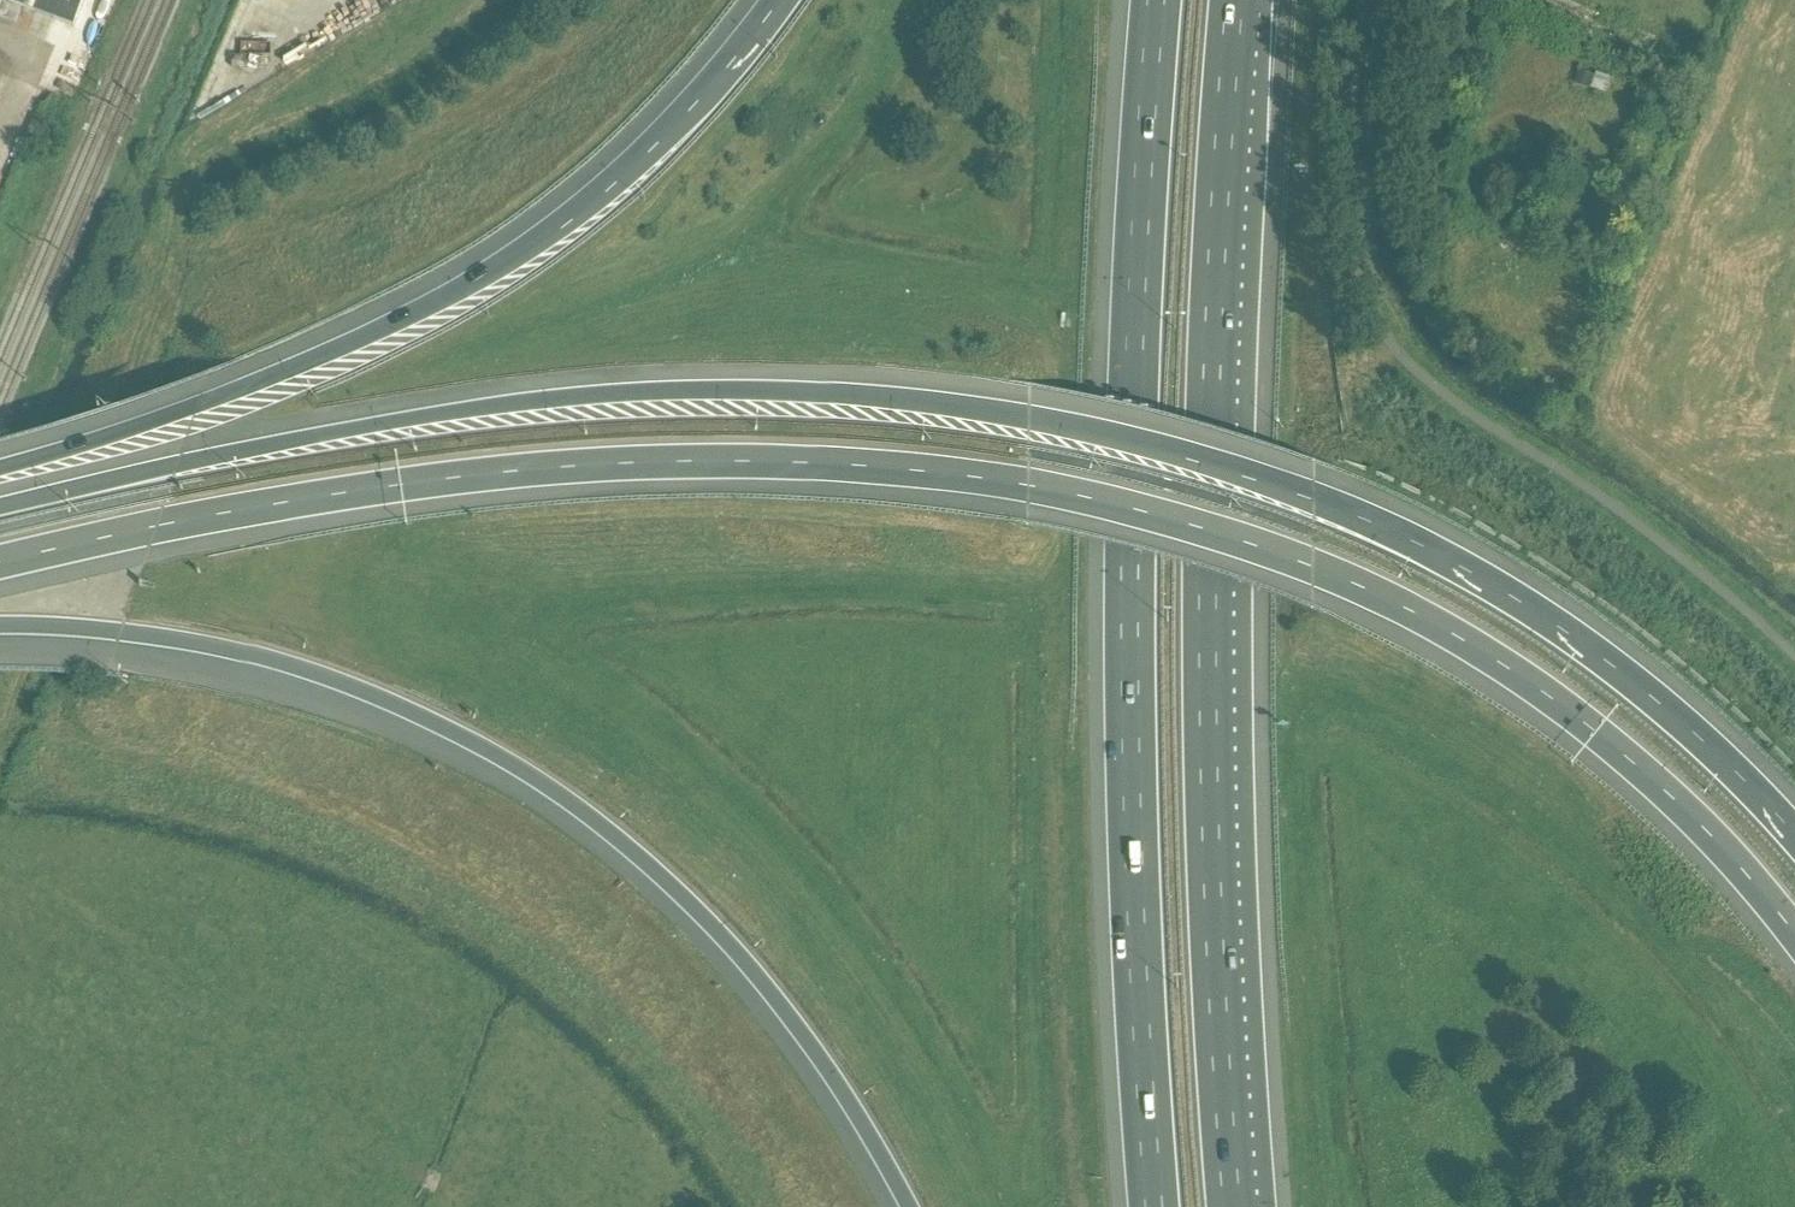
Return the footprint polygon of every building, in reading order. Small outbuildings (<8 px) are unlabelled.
[(23,0),(71,18),(78,0),(24,0),(23,0)]
